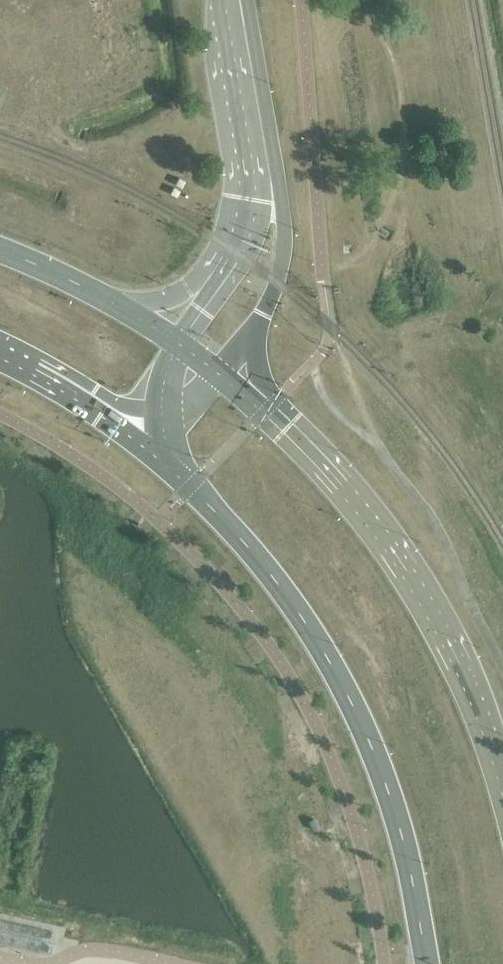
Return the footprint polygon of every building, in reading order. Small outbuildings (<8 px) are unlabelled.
[(320,816),(314,818),(318,827),(324,825),(320,816)]
